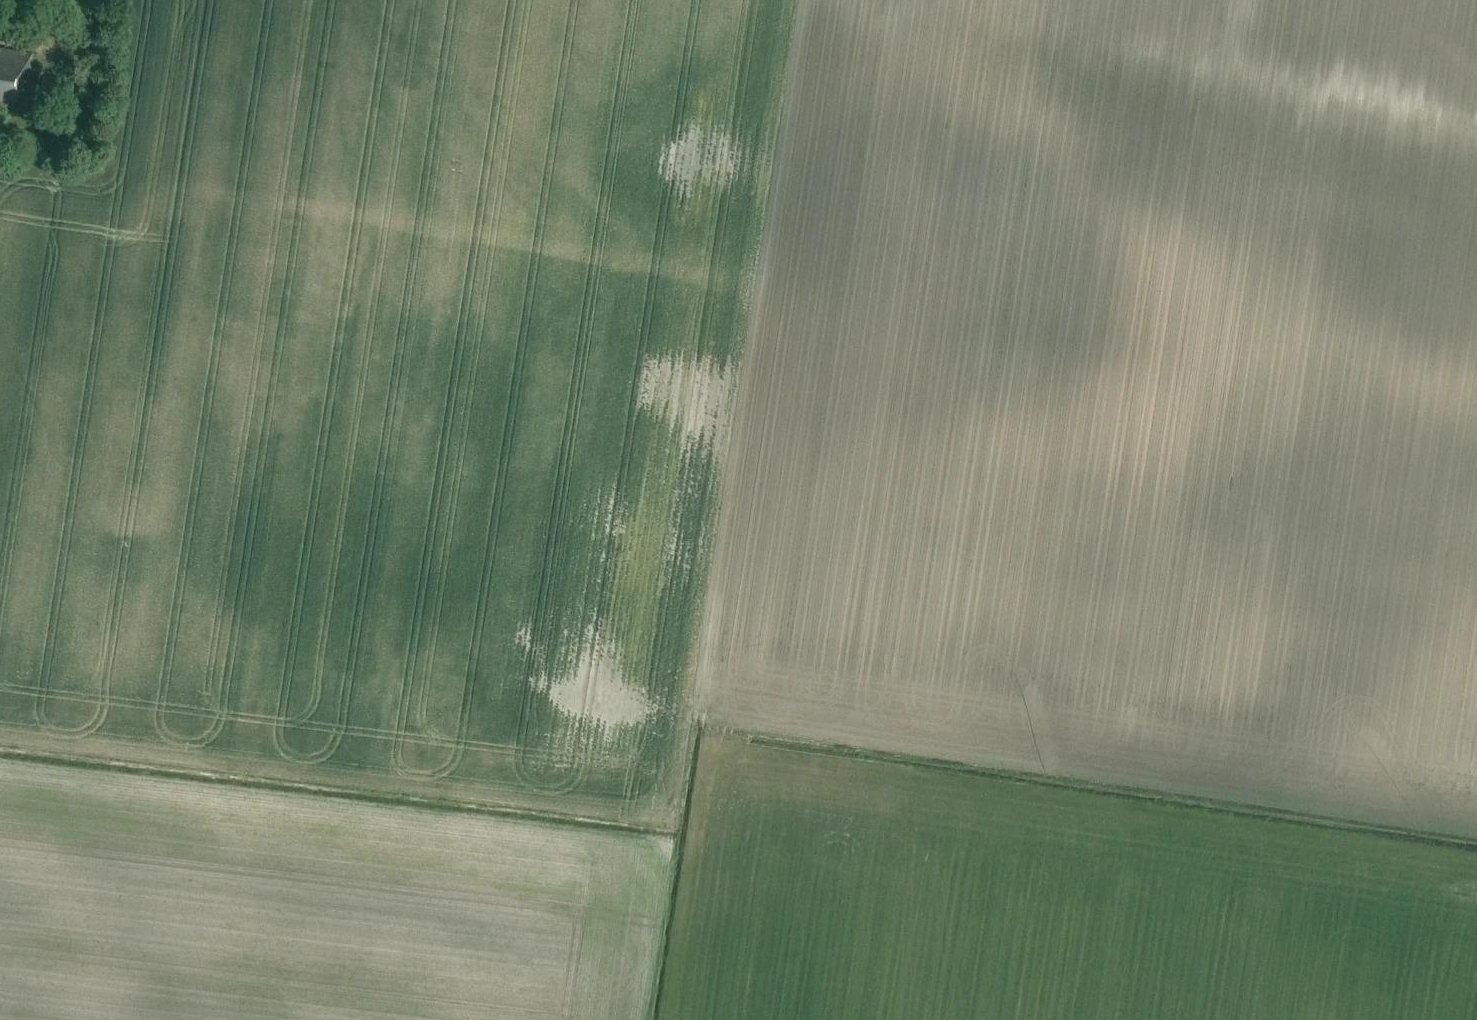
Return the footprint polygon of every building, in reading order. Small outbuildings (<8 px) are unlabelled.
[(19,110),(29,53),(0,48),(0,107),(19,110)]
